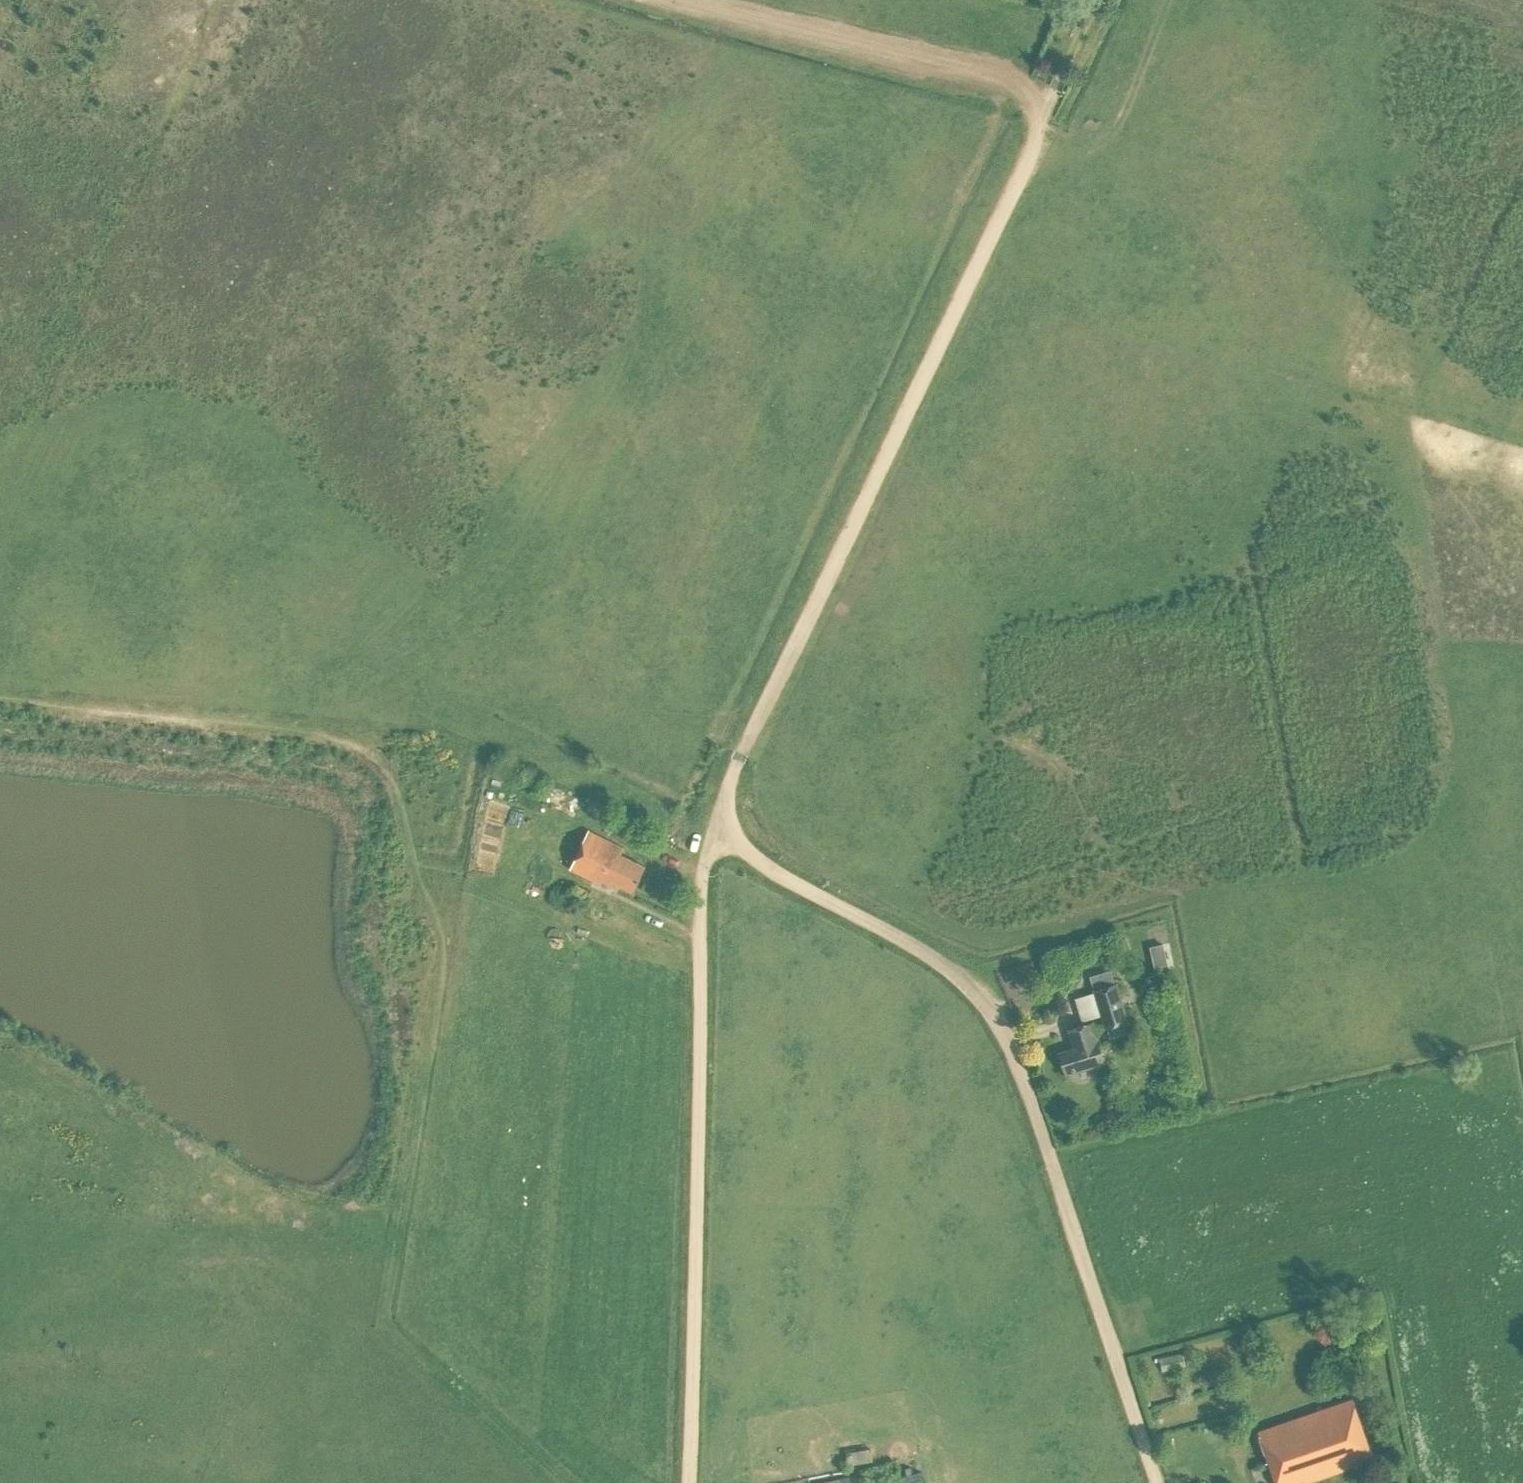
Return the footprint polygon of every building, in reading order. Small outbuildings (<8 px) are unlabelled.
[(645,866),(621,854),(624,848),(589,830),(571,868),(600,882),(601,880),(616,887),(617,884),(633,892),(645,866)] [(1170,943),(1156,946),(1160,968),(1175,965),(1170,943)] [(1095,990),(1106,1027),(1128,1021),(1117,984),(1095,990)] [(1075,1048),(1060,1052),(1066,1075),(1105,1063),(1097,1038),(1092,1023),(1069,1030),(1075,1048)] [(1187,1354),(1165,1357),(1167,1369),(1189,1366),(1187,1354)] [(1276,1482),(1304,1482),(1374,1459),(1353,1398),(1258,1431),(1276,1482)]
